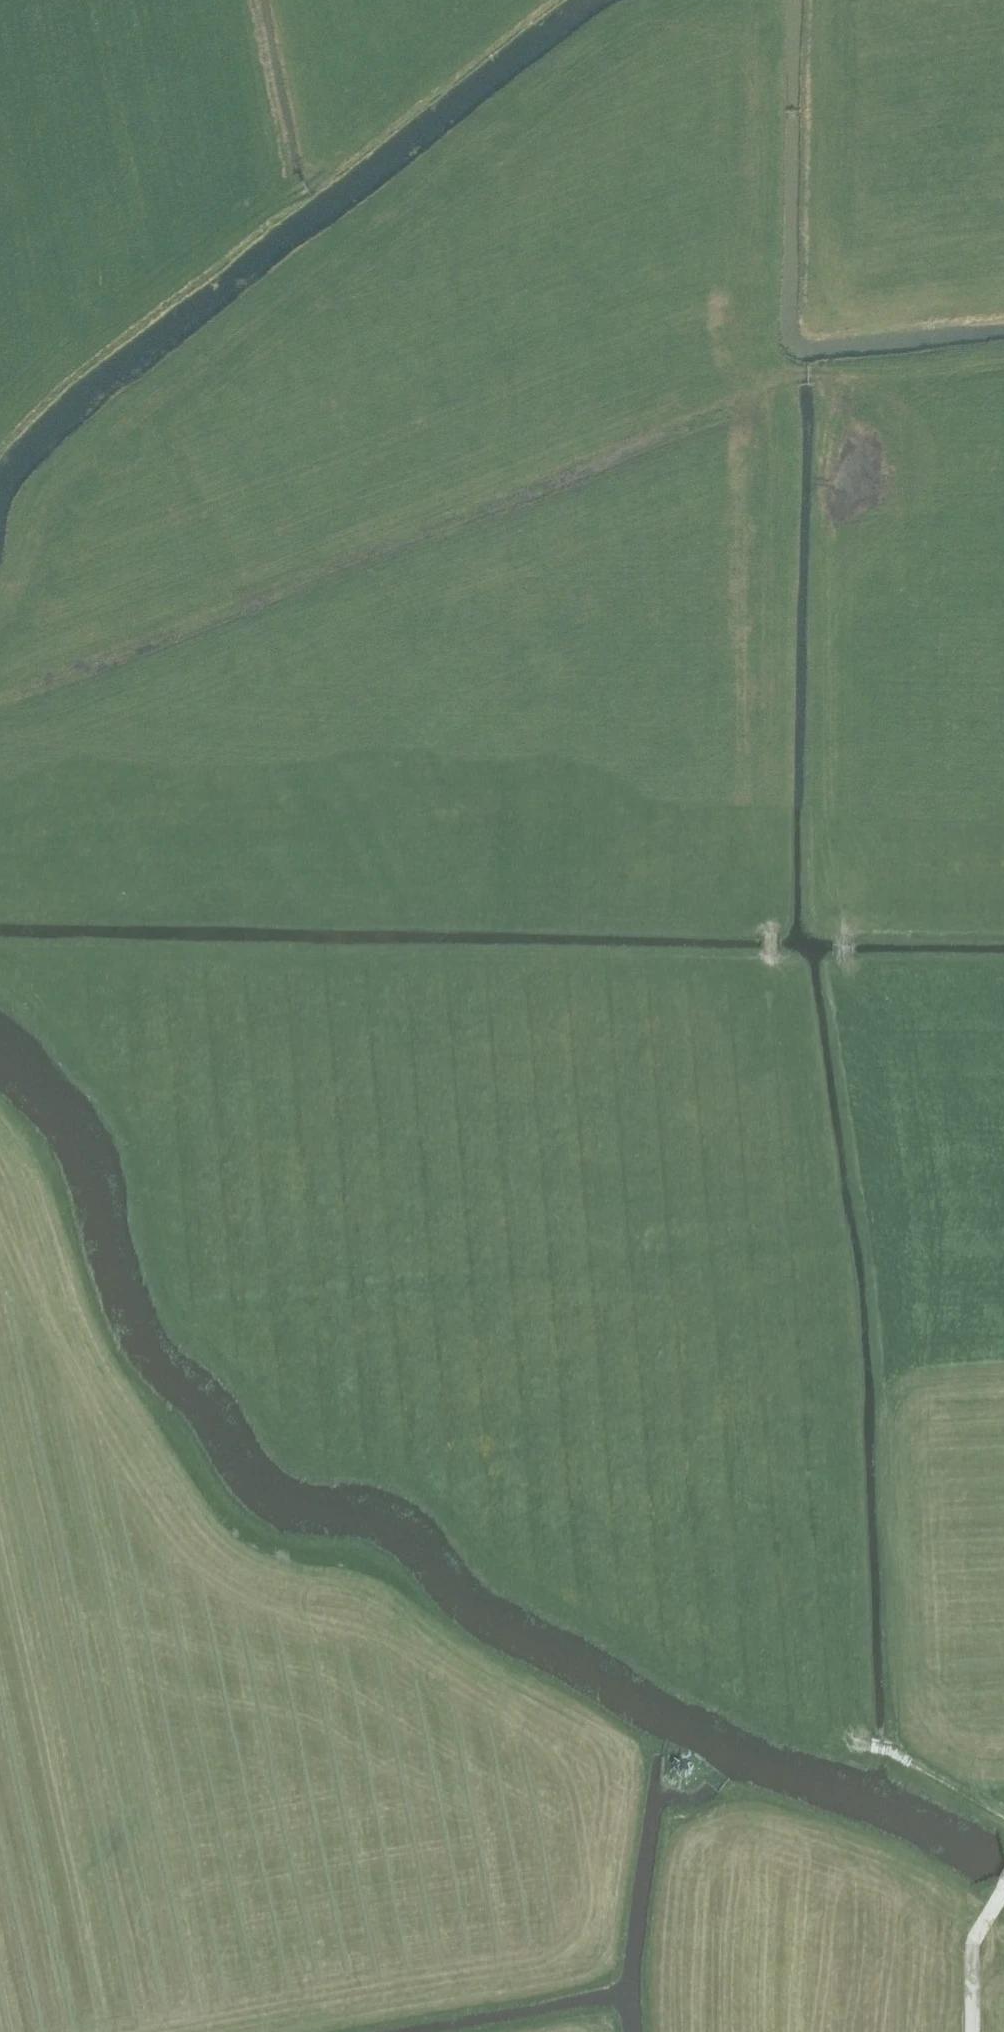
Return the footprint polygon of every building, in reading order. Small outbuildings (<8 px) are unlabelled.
[(680,1776),(686,1778),(691,1775),(691,1769),(689,1764),(683,1763),(679,1766),(677,1772),(680,1776)]
